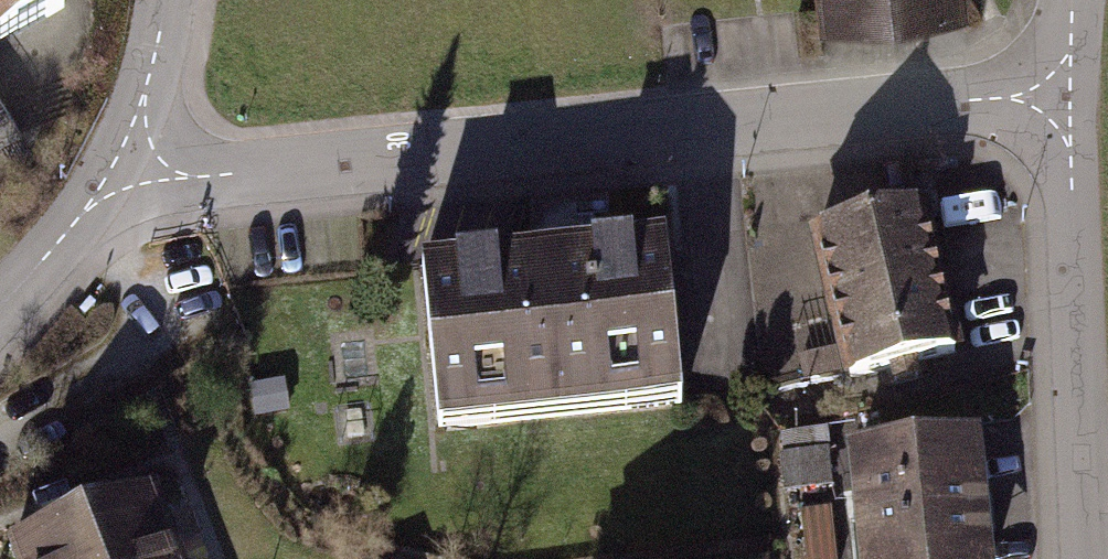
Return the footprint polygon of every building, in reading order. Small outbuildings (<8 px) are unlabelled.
[(58,29),(42,0),(0,0),(0,61),(58,29)] [(828,24),(963,10),(962,0),(826,0),(828,24)] [(912,209),(809,232),(841,372),(943,349),(912,209)] [(663,247),(415,272),(431,423),(678,398),(663,247)] [(830,375),(825,354),(792,362),(797,383),(830,375)] [(824,431),(781,435),(782,453),(826,448),(824,431)] [(840,454),(852,558),(972,558),(959,441),(840,454)] [(826,453),(778,457),(781,493),(829,489),(826,453)] [(135,501),(7,550),(10,558),(158,558),(135,501)] [(808,558),(830,558),(825,513),(804,515),(808,558)]
